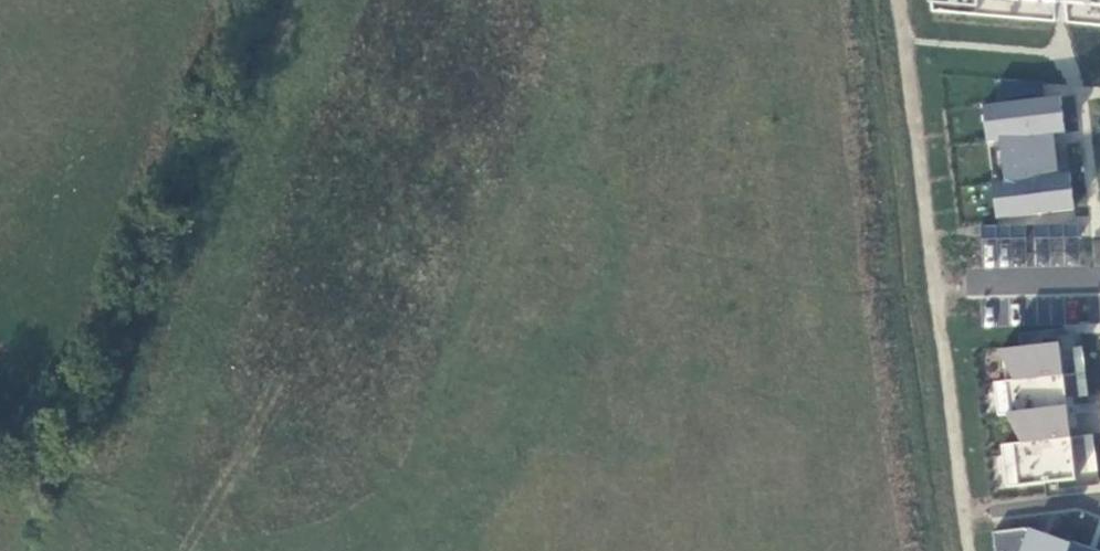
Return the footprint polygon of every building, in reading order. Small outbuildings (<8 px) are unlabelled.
[(992,182),(996,220),(1075,211),(1071,171),(1061,172),(1057,135),(1067,134),(1062,95),(982,105),(987,142),(1001,140),(1005,180),(992,182)] [(998,442),(1002,487),(1098,479),(1094,433),(1070,435),(1066,397),(1086,396),(1081,341),(998,349),(1001,378),(993,379),(996,416),(1010,415),(1012,441),(998,442)] [(1004,521),(994,550),(1092,550),(1004,521)]
